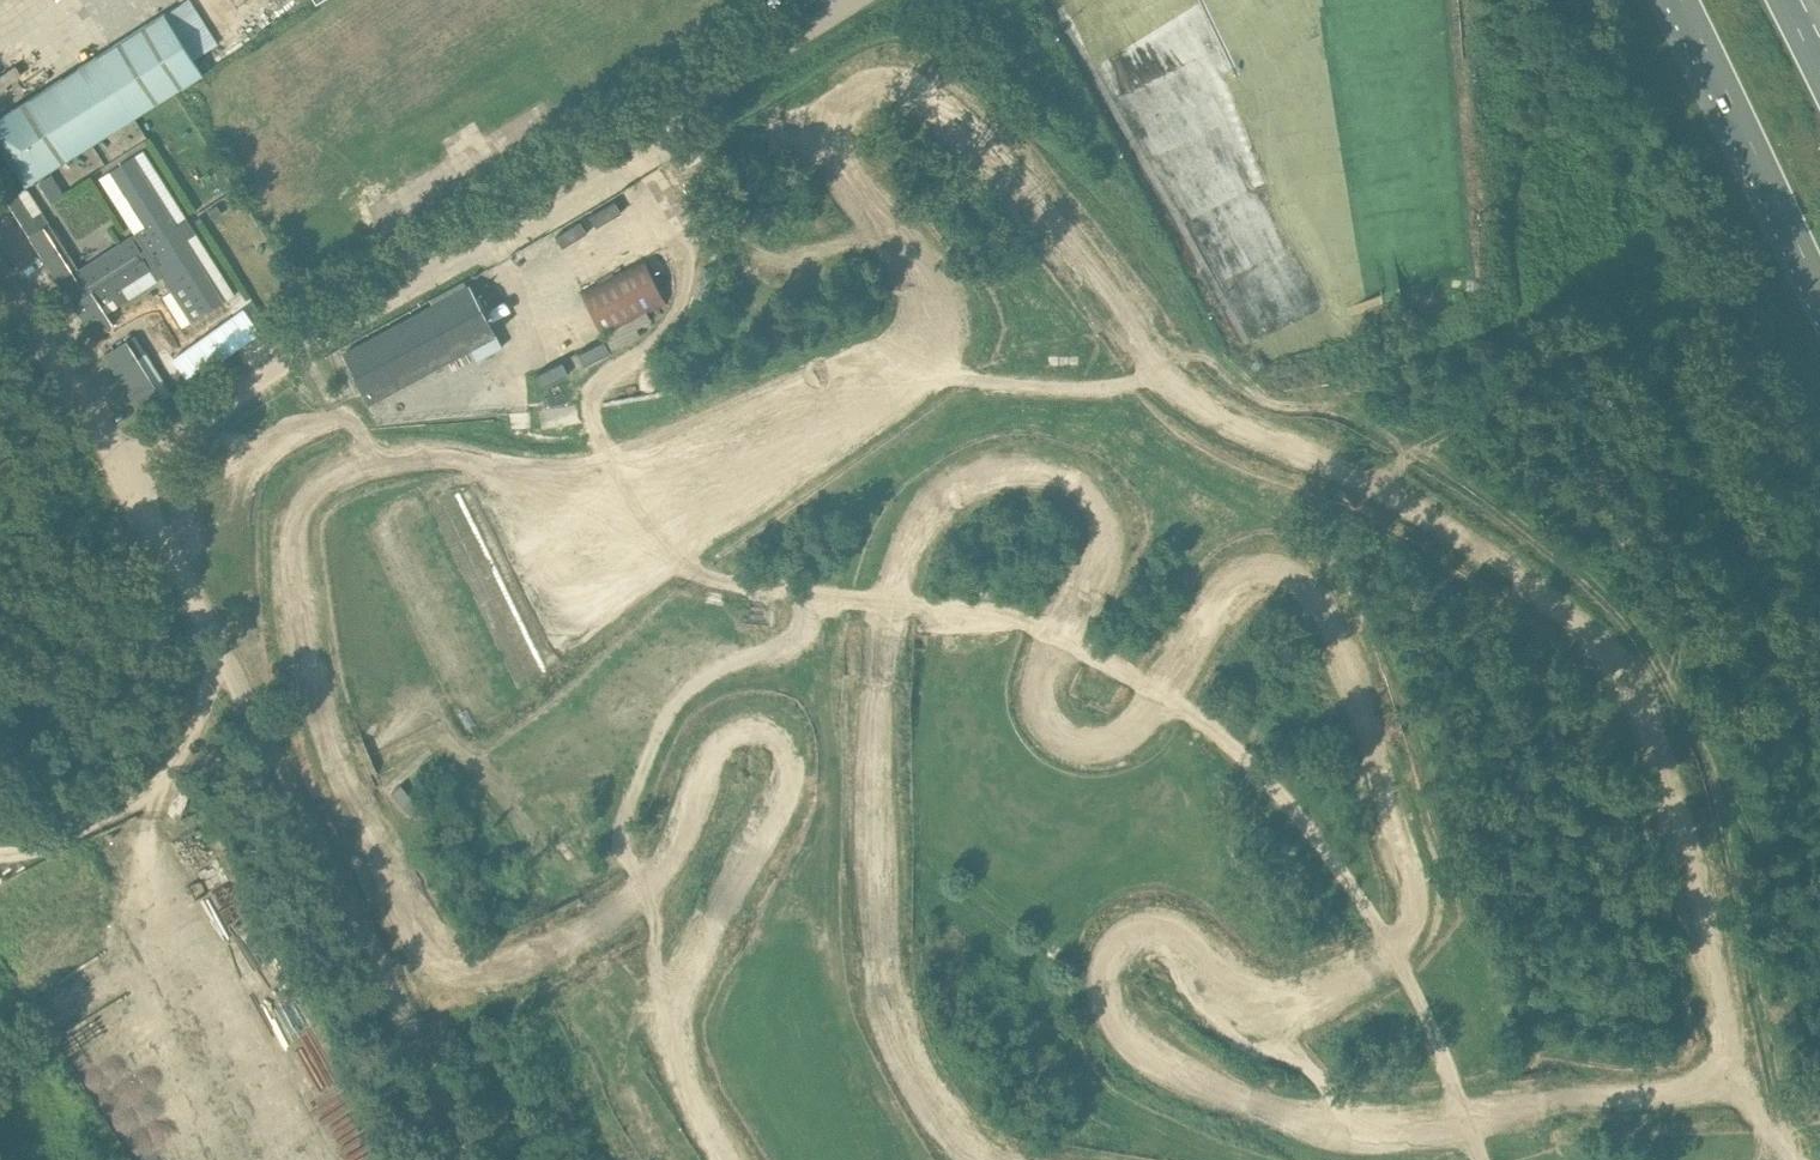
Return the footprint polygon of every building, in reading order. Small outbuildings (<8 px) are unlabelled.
[(164,13),(98,54),(0,117),(0,145),(27,185),(137,115),(142,112),(202,73),(164,13)] [(235,294),(143,150),(100,177),(135,233),(78,269),(26,186),(6,199),(93,336),(113,323),(107,312),(163,276),(192,322),(235,294)] [(53,174),(40,182),(52,202),(66,193),(53,174)] [(605,213),(622,240),(647,225),(630,198),(605,213)] [(223,213),(216,203),(207,210),(214,219),(223,213)] [(571,242),(596,234),(590,217),(565,225),(571,242)] [(668,304),(644,257),(580,291),(604,336),(668,304)] [(587,267),(590,278),(609,273),(606,262),(587,267)] [(496,333),(470,286),(343,354),(368,401),(496,333)] [(145,351),(135,335),(105,354),(143,413),(165,399),(137,357),(145,351)] [(544,385),(613,351),(607,337),(537,372),(544,385)] [(564,693),(542,711),(549,720),(571,702),(564,693)] [(401,784),(391,792),(410,814),(419,806),(401,784)]
